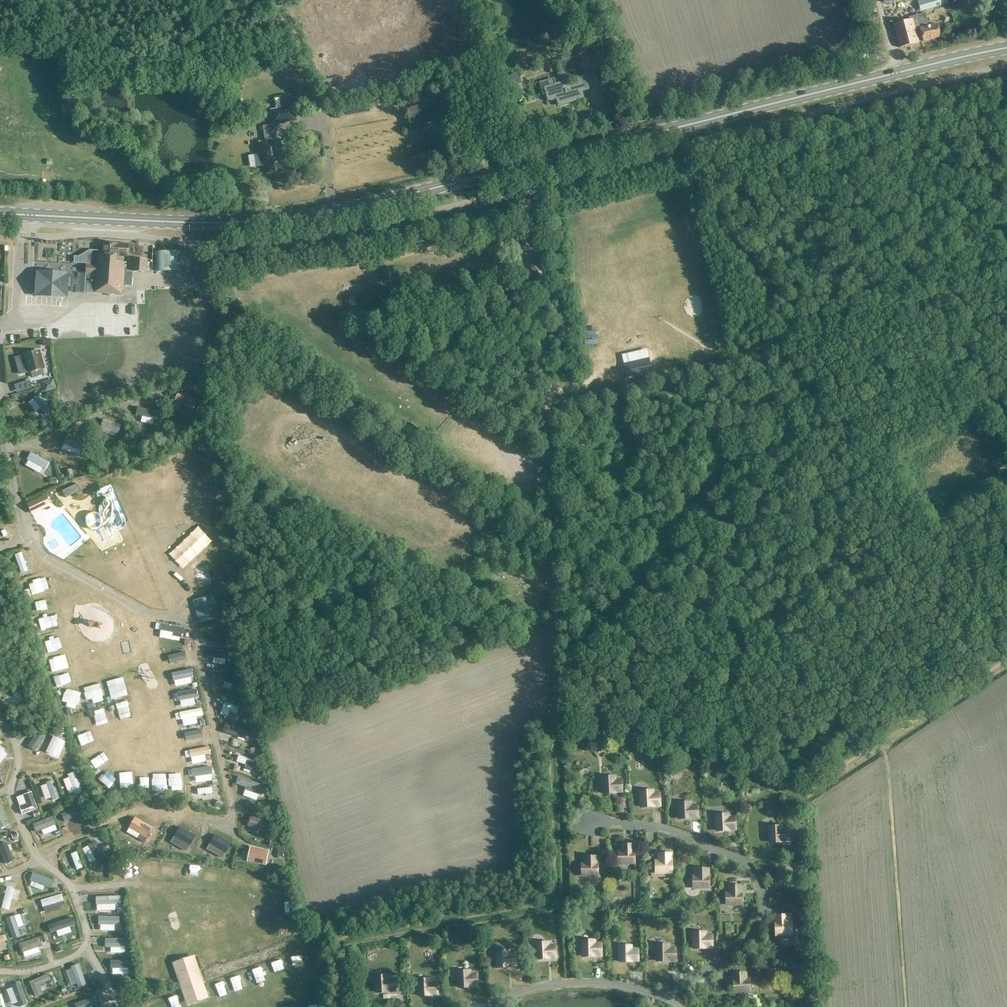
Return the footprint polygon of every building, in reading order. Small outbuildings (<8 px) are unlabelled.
[(918,1),(922,12),(941,6),(948,4),(946,0),(921,0),(918,1)] [(909,17),(910,21),(893,25),(898,47),(918,43),(915,29),(920,28),(923,42),(940,38),(937,25),(928,27),(925,14),(909,17)] [(575,71),(577,80),(585,77),(580,57),(571,59),(572,62),(563,64),(565,73),(575,71)] [(504,78),(509,89),(522,83),(517,73),(504,78)] [(234,87),(244,86),(243,78),(233,79),(234,87)] [(556,98),(558,106),(578,100),(577,97),(583,96),(582,92),(589,90),(586,79),(578,81),(579,85),(569,87),(568,81),(555,85),(554,79),(539,83),(541,89),(543,95),(546,95),(547,101),(556,98)] [(212,106),(221,103),(217,94),(208,97),(212,106)] [(271,111),(273,124),(296,121),(293,107),(291,107),(290,96),(280,97),(282,109),(271,111)] [(409,121),(412,133),(424,130),(423,124),(437,121),(436,116),(446,113),(443,98),(436,100),(437,106),(418,110),(417,107),(410,109),(413,120),(409,121)] [(282,156),(280,140),(260,143),(262,154),(255,155),(257,167),(267,165),(268,174),(283,171),(280,156),(282,156)] [(118,244),(104,243),(103,254),(97,254),(97,255),(89,254),(88,265),(86,265),(86,273),(88,273),(87,291),(94,291),(94,292),(107,293),(110,296),(115,294),(123,294),(123,285),(132,285),(132,275),(124,275),(125,265),(118,265),(119,256),(128,256),(129,245),(118,244)] [(174,261),(179,266),(187,258),(182,253),(174,261)] [(147,272),(148,259),(133,258),(132,271),(147,272)] [(191,277),(188,264),(181,265),(184,279),(191,277)] [(40,276),(39,295),(53,296),(54,291),(69,292),(69,291),(54,290),(54,277),(40,276)] [(304,303),(298,305),(300,311),(306,309),(304,303)] [(134,335),(117,337),(118,347),(135,345),(134,335)] [(39,351),(14,358),(19,375),(31,372),(33,378),(44,374),(42,368),(44,368),(39,351)] [(648,359),(625,365),(627,376),(651,371),(648,359)] [(171,373),(193,371),(193,362),(171,364),(171,373)] [(180,390),(174,402),(187,409),(185,413),(191,415),(193,412),(199,400),(180,390)] [(27,399),(33,411),(40,407),(44,415),(50,412),(40,392),(27,399)] [(137,415),(146,417),(148,410),(139,408),(137,415)] [(104,419),(100,432),(115,437),(116,434),(118,434),(121,425),(104,419)] [(68,433),(64,443),(85,450),(88,441),(68,433)] [(185,454),(193,466),(201,461),(193,449),(185,454)] [(23,464),(44,473),(50,459),(29,450),(23,464)] [(168,459),(159,461),(161,473),(171,471),(168,459)] [(201,471),(191,473),(194,485),(204,483),(201,471)] [(133,478),(136,492),(146,490),(142,476),(133,478)] [(129,483),(118,486),(122,499),(133,495),(129,483)] [(77,484),(62,491),(66,498),(80,491),(77,484)] [(111,504),(117,502),(108,484),(103,487),(111,504)] [(194,500),(206,498),(203,486),(192,488),(194,500)] [(97,488),(90,490),(96,510),(103,508),(97,488)] [(46,496),(28,504),(32,513),(50,505),(46,496)] [(129,529),(141,526),(137,511),(125,514),(129,529)] [(131,533),(136,547),(146,543),(141,529),(131,533)] [(54,540),(46,542),(49,550),(56,547),(54,540)] [(138,552),(143,563),(153,558),(148,547),(138,552)] [(13,553),(20,573),(27,570),(19,550),(13,553)] [(205,554),(207,568),(219,566),(217,552),(205,554)] [(144,564),(147,577),(160,573),(157,560),(144,564)] [(31,594),(43,590),(39,577),(27,581),(31,594)] [(159,592),(165,590),(162,578),(156,579),(158,587),(159,592)] [(161,596),(165,608),(174,605),(170,592),(161,596)] [(214,596),(192,601),(198,624),(221,617),(214,596)] [(32,598),(36,612),(41,611),(37,597),(32,598)] [(38,616),(41,628),(46,627),(43,615),(38,616)] [(179,640),(182,627),(160,622),(157,635),(179,640)] [(99,626),(92,627),(93,642),(108,641),(108,635),(99,636),(99,626)] [(223,642),(224,634),(207,633),(206,640),(223,642)] [(121,652),(129,651),(128,641),(121,641),(121,652)] [(206,658),(211,659),(211,662),(224,664),(226,650),(207,648),(206,658)] [(168,660),(184,658),(183,649),(167,651),(168,660)] [(55,678),(60,677),(60,680),(66,679),(62,664),(52,666),(55,678)] [(171,668),(172,679),(192,678),(191,668),(171,668)] [(62,683),(56,686),(60,695),(66,692),(62,683)] [(7,706),(23,697),(17,687),(2,695),(7,706)] [(178,699),(196,696),(195,687),(176,690),(178,699)] [(99,691),(89,694),(90,700),(101,698),(99,691)] [(219,708),(235,713),(238,705),(222,699),(219,708)] [(113,717),(124,713),(119,700),(108,704),(113,717)] [(101,706),(91,708),(95,722),(105,719),(101,706)] [(179,710),(180,718),(197,715),(195,707),(179,710)] [(202,739),(201,724),(185,725),(186,740),(202,739)] [(51,755),(60,736),(51,733),(43,751),(51,755)] [(21,743),(26,752),(41,742),(36,734),(21,743)] [(184,753),(208,752),(207,745),(183,746),(184,753)] [(98,753),(87,756),(91,769),(102,766),(98,753)] [(250,770),(249,754),(233,755),(234,764),(241,764),(241,771),(250,770)] [(192,780),(211,778),(210,766),(191,767),(192,780)] [(61,774),(67,792),(79,788),(73,770),(61,774)] [(131,786),(130,770),(118,770),(118,787),(131,786)] [(252,787),(255,778),(239,773),(236,782),(252,787)] [(166,775),(167,782),(180,782),(180,774),(166,775)] [(614,777),(603,777),(604,793),(615,793),(614,791),(622,791),(621,780),(614,781),(614,777)] [(52,781),(41,781),(42,800),(53,800),(52,781)] [(195,793),(210,792),(209,784),(195,784),(195,793)] [(20,812),(36,807),(29,788),(14,793),(20,812)] [(641,791),(642,807),(653,807),(653,805),(660,805),(659,794),(652,795),(652,791),(641,791)] [(680,802),(680,819),(690,818),(690,817),(698,817),(698,806),(690,806),(690,802),(680,802)] [(76,803),(67,806),(74,825),(84,822),(76,803)] [(52,824),(54,829),(56,828),(51,813),(32,820),(36,830),(52,824)] [(716,815),(717,831),(728,830),(728,829),(735,829),(735,818),(727,818),(727,814),(716,815)] [(271,822),(251,816),(249,825),(249,827),(268,833),(271,822)] [(129,828),(127,832),(137,839),(145,843),(147,839),(148,839),(154,828),(135,817),(129,828)] [(180,826),(170,842),(187,851),(196,836),(180,826)] [(780,826),(769,827),(770,843),(781,842),(781,841),(788,840),(788,829),(780,830),(780,826)] [(209,845),(206,850),(222,859),(223,857),(231,844),(215,834),(209,845)] [(95,858),(98,863),(105,859),(94,838),(80,846),(88,862),(95,858)] [(12,861),(9,849),(11,849),(8,840),(0,842),(0,851),(3,863),(12,861)] [(618,852),(618,863),(634,863),(634,852),(633,852),(633,845),(622,845),(622,852),(618,852)] [(250,848),(247,861),(265,865),(268,851),(250,848)] [(75,849),(69,851),(75,868),(81,866),(75,849)] [(655,861),(656,872),(672,872),(671,861),(670,861),(670,854),(659,854),(659,861),(655,861)] [(581,864),(582,875),(598,875),(597,864),(596,864),(596,857),(585,857),(585,864),(581,864)] [(124,861),(123,872),(133,873),(133,862),(124,861)] [(693,877),(693,887),(709,887),(709,876),(707,876),(707,869),(696,869),(697,877),(693,877)] [(27,884),(49,887),(50,875),(29,872),(27,884)] [(726,893),(726,904),(742,904),(742,893),(741,893),(740,886),(730,886),(730,893),(726,893)] [(0,894),(0,903),(14,898),(11,890),(0,894)] [(41,905),(62,899),(59,892),(39,898),(41,905)] [(96,897),(97,911),(93,912),(94,923),(106,922),(103,896),(96,897)] [(2,913),(10,935),(23,931),(15,908),(2,913)] [(776,923),(775,924),(776,934),(792,933),(791,922),(787,923),(787,915),(776,916),(776,923)] [(72,919),(48,924),(49,932),(74,926),(72,919)] [(704,932),(694,933),(694,949),(705,948),(705,947),(712,947),(712,936),(705,936),(704,932)] [(21,942),(23,952),(42,948),(41,938),(21,942)] [(594,940),(583,941),(583,957),(594,956),(594,955),(601,955),(601,944),(594,944),(594,940)] [(547,943),(536,943),(537,959),(548,959),(548,957),(556,957),(555,946),(548,947),(547,943)] [(657,945),(657,961),(668,961),(668,960),(675,960),(675,949),(668,949),(668,945),(657,945)] [(630,946),(620,946),(620,962),(631,962),(631,961),(638,960),(638,950),(630,950),(630,946)] [(508,951),(497,951),(498,967),(509,967),(509,966),(516,965),(515,954),(508,955),(508,951)] [(186,959),(181,961),(174,967),(184,998),(194,999),(199,997),(206,991),(196,959),(186,959)] [(265,964),(268,971),(276,968),(273,961),(265,964)] [(71,984),(80,980),(74,965),(65,969),(71,984)] [(304,979),(314,978),(313,967),(304,968),(304,979)] [(38,985),(55,979),(52,968),(27,977),(34,996),(41,994),(39,988),(38,985)] [(260,970),(252,972),(253,979),(261,977),(260,970)] [(469,971),(458,972),(459,988),(470,987),(470,986),(477,985),(476,975),(469,975),(469,971)] [(745,973),(734,974),(734,981),(733,981),(734,992),(750,991),(749,980),(745,980),(745,973)] [(209,980),(213,990),(223,986),(219,976),(209,980)] [(387,976),(376,976),(377,992),(388,992),(387,991),(395,990),(394,979),(387,980),(387,976)] [(429,979),(418,980),(419,996),(430,995),(430,994),(437,994),(437,983),(429,983),(429,979)] [(21,988),(17,990),(15,985),(9,987),(17,1006),(26,1003),(21,988)]
